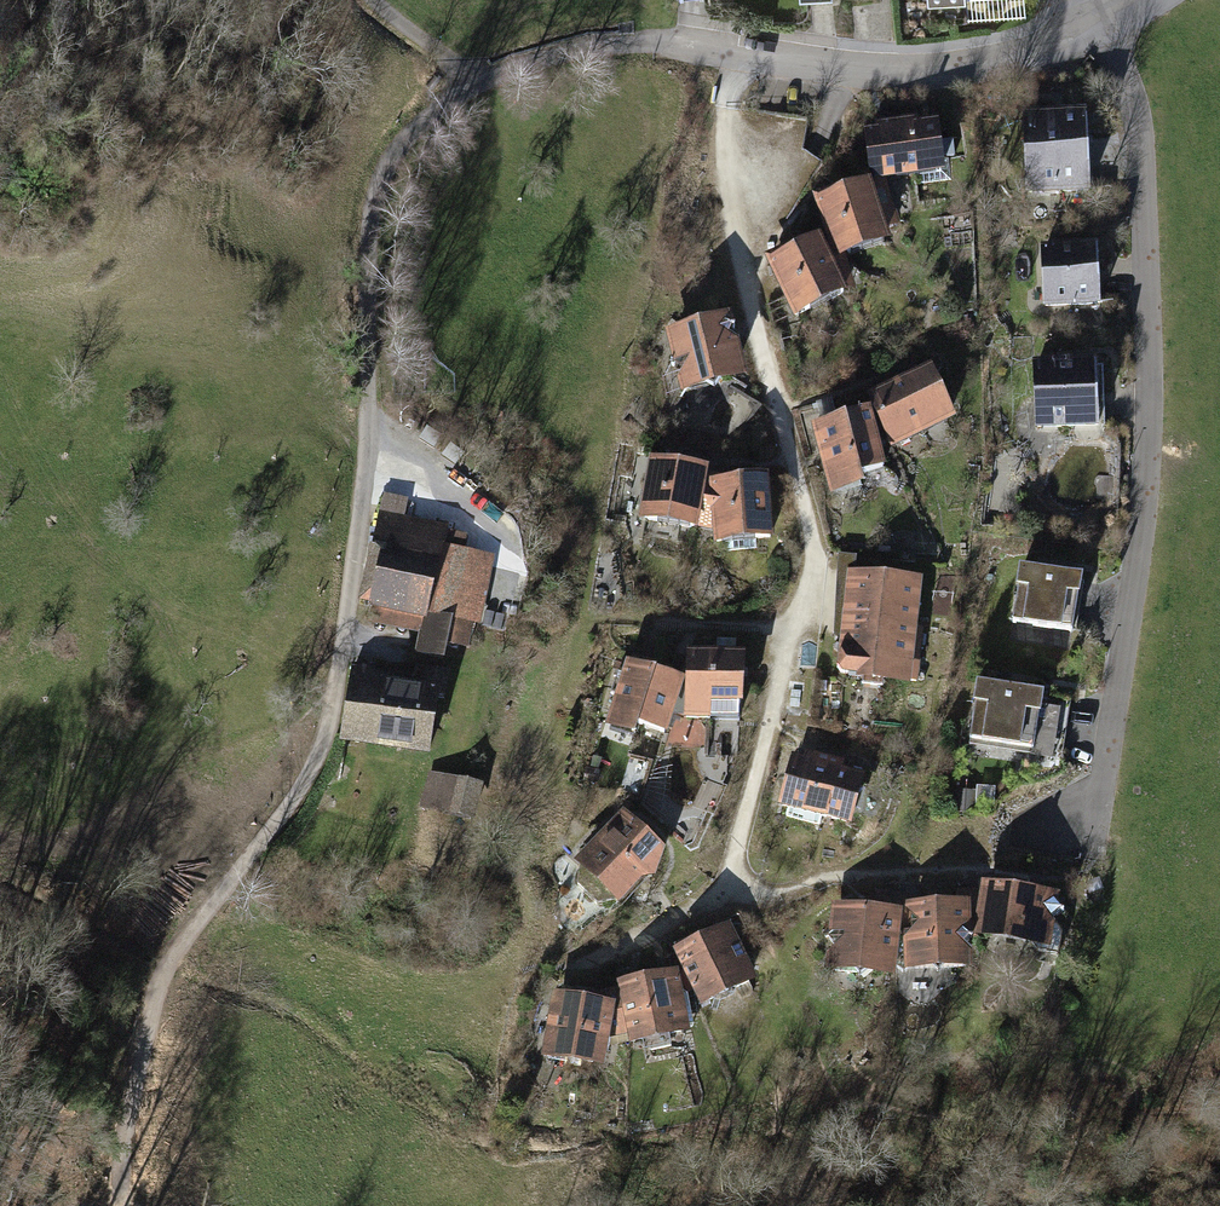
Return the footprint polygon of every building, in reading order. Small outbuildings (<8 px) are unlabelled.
[(1023,108),(1027,192),(1091,189),(1087,106),(1023,108)] [(874,125),(863,127),(869,177),(870,180),(885,178),(918,173),(919,184),(952,180),(949,157),(942,158),(937,118),(915,120),(914,116),(873,121),(874,125)] [(850,179),(811,193),(834,257),(889,238),(886,229),(900,225),(885,178),(870,180),(869,177),(851,182),(850,179)] [(799,236),(763,254),(792,317),(846,289),(855,286),(846,254),(832,260),(818,230),(800,239),(799,236)] [(1039,244),(1042,307),(1100,304),(1097,241),(1039,244)] [(734,311),(666,329),(682,393),(750,375),(734,311)] [(1032,360),(1035,427),(1098,424),(1095,358),(1032,360)] [(955,416),(930,362),(864,393),(890,447),(955,416)] [(868,406),(809,423),(828,493),(862,483),(859,473),(885,466),(868,406)] [(711,464),(651,455),(639,518),(714,529),(709,477),(711,464)] [(772,472),(709,477),(714,529),(715,542),(778,536),(772,472)] [(384,493),(360,604),(372,607),(369,622),(421,633),(417,651),(446,657),(450,641),(467,645),(472,623),(481,625),(496,556),(465,550),(468,535),(451,531),(452,527),(405,517),(409,498),(384,493)] [(856,555),(838,553),(833,635),(839,636),(835,664),(842,672),(855,673),(855,677),(910,684),(921,576),(855,569),(856,555)] [(1018,564),(1009,620),(1073,630),(1081,573),(1018,564)] [(749,649),(688,647),(686,717),(741,719),(742,703),(747,703),(749,649)] [(687,678),(629,659),(608,724),(639,734),(643,723),(669,732),(687,678)] [(352,662),(339,740),(432,755),(441,697),(445,698),(449,670),(416,665),(414,680),(377,674),(376,666),(352,662)] [(976,680),(967,738),(1033,748),(1042,691),(976,680)] [(1056,754),(1056,726),(1037,726),(1037,754),(1056,754)] [(790,754),(777,805),(849,825),(864,773),(842,767),(843,761),(805,751),(803,758),(790,754)] [(484,783),(429,770),(420,807),(476,820),(484,783)] [(982,791),(953,789),(951,811),(980,812),(982,791)] [(624,809),(574,862),(581,867),(578,885),(599,904),(617,899),(622,904),(645,879),(658,877),(668,848),(624,809)] [(1059,892),(981,880),(979,888),(956,890),(954,900),(969,899),(971,935),(1032,944),(1037,952),(1058,954),(1061,933),(1051,918),(1062,911),(1058,905),(1059,892)] [(861,904),(830,902),(827,931),(843,932),(842,937),(825,952),(824,970),(894,977),(898,949),(903,949),(902,902),(910,902),(910,894),(873,891),(861,904)] [(954,900),(910,902),(902,902),(903,949),(904,971),(971,968),(971,951),(963,944),(971,935),(969,899),(954,900)] [(732,921),(675,948),(677,953),(695,991),(703,1008),(761,981),(732,921)] [(673,970),(618,981),(619,987),(629,1035),(631,1045),(693,1033),(686,996),(695,991),(677,953),(670,957),(673,970)] [(594,997),(554,991),(542,1057),(606,1066),(612,1038),(629,1035),(619,987),(595,991),(594,997)]
